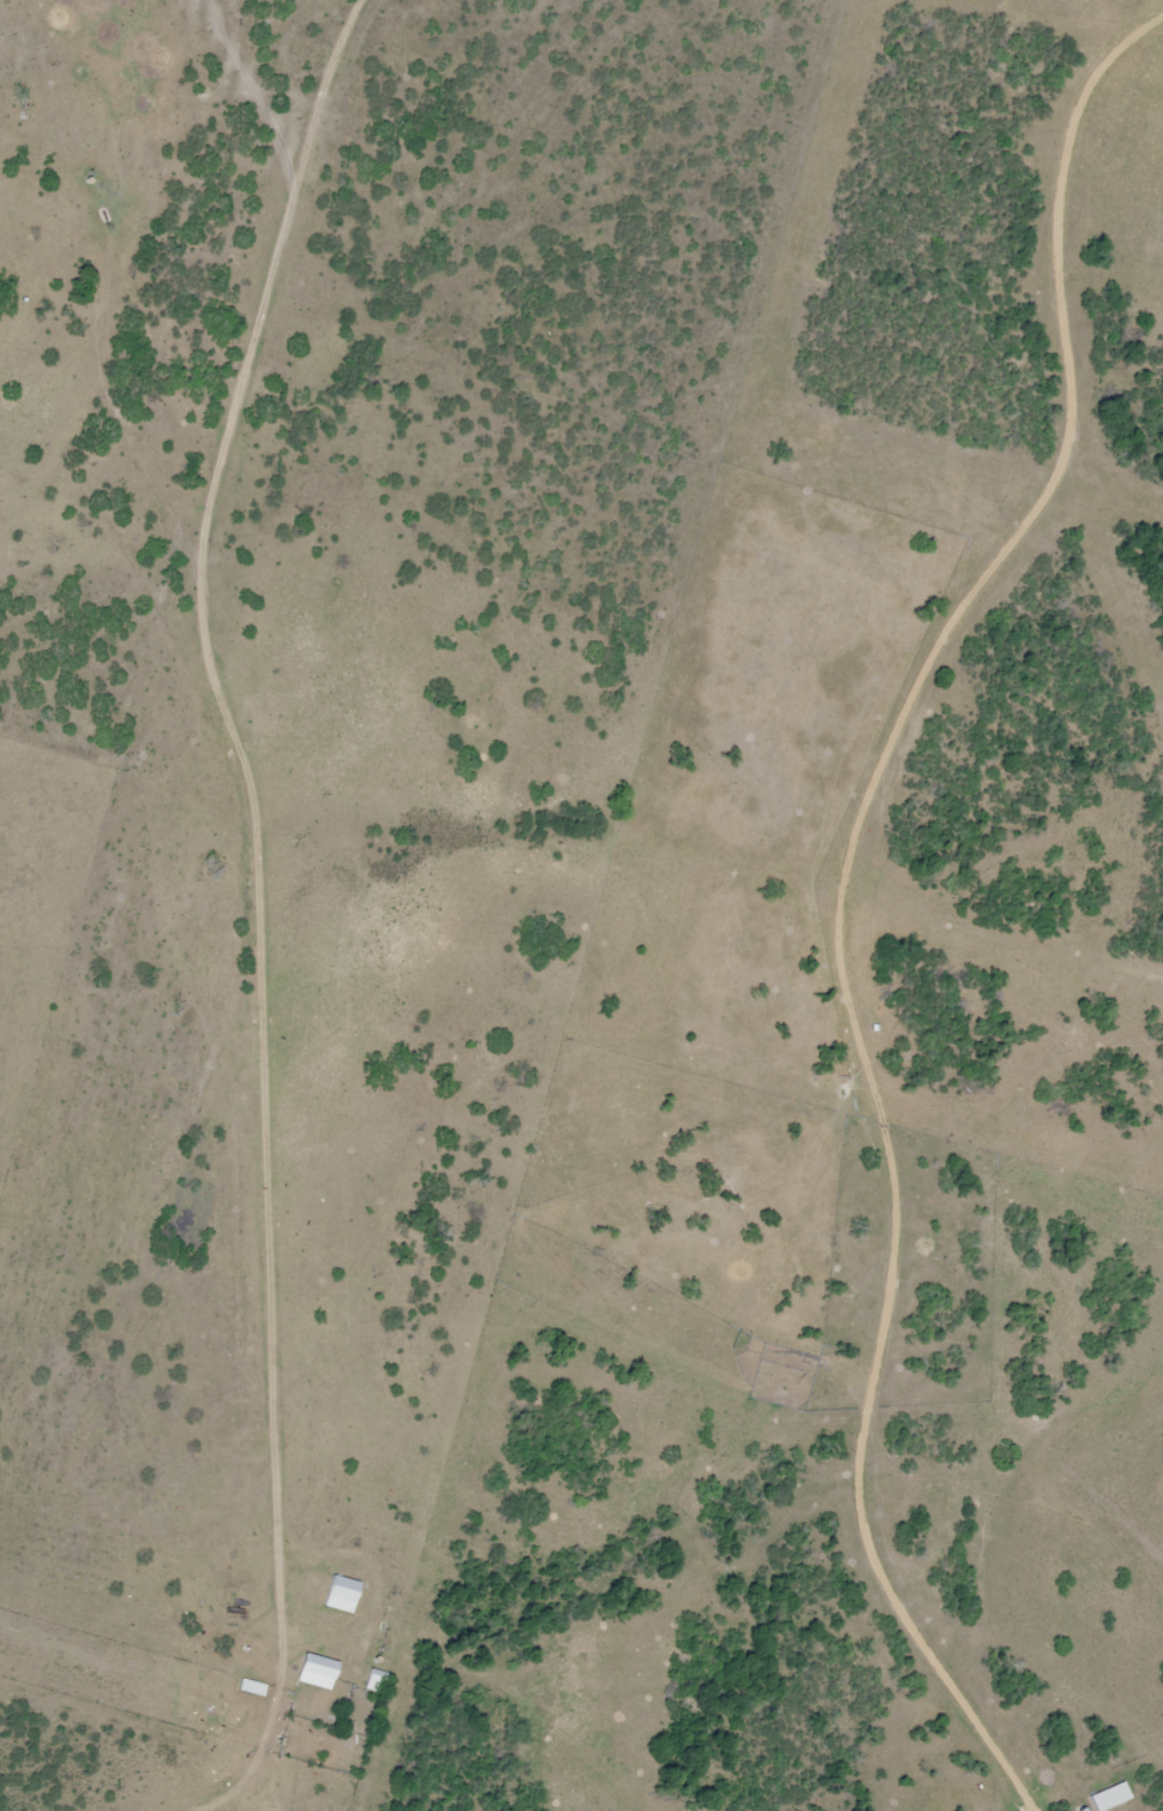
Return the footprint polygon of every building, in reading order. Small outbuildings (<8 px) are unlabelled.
[(336,1576),(326,1606),(353,1614),(361,1584),(336,1576)] [(305,1655),(299,1683),(329,1690),(336,1663),(305,1655)] [(374,1669),(389,1674),(382,1695),(367,1690),(374,1669)] [(245,1679),(241,1692),(265,1698),(268,1685),(245,1679)] [(1131,1798),(1102,1810),(1096,1810),(1090,1797),(1123,1782),(1131,1798)]
